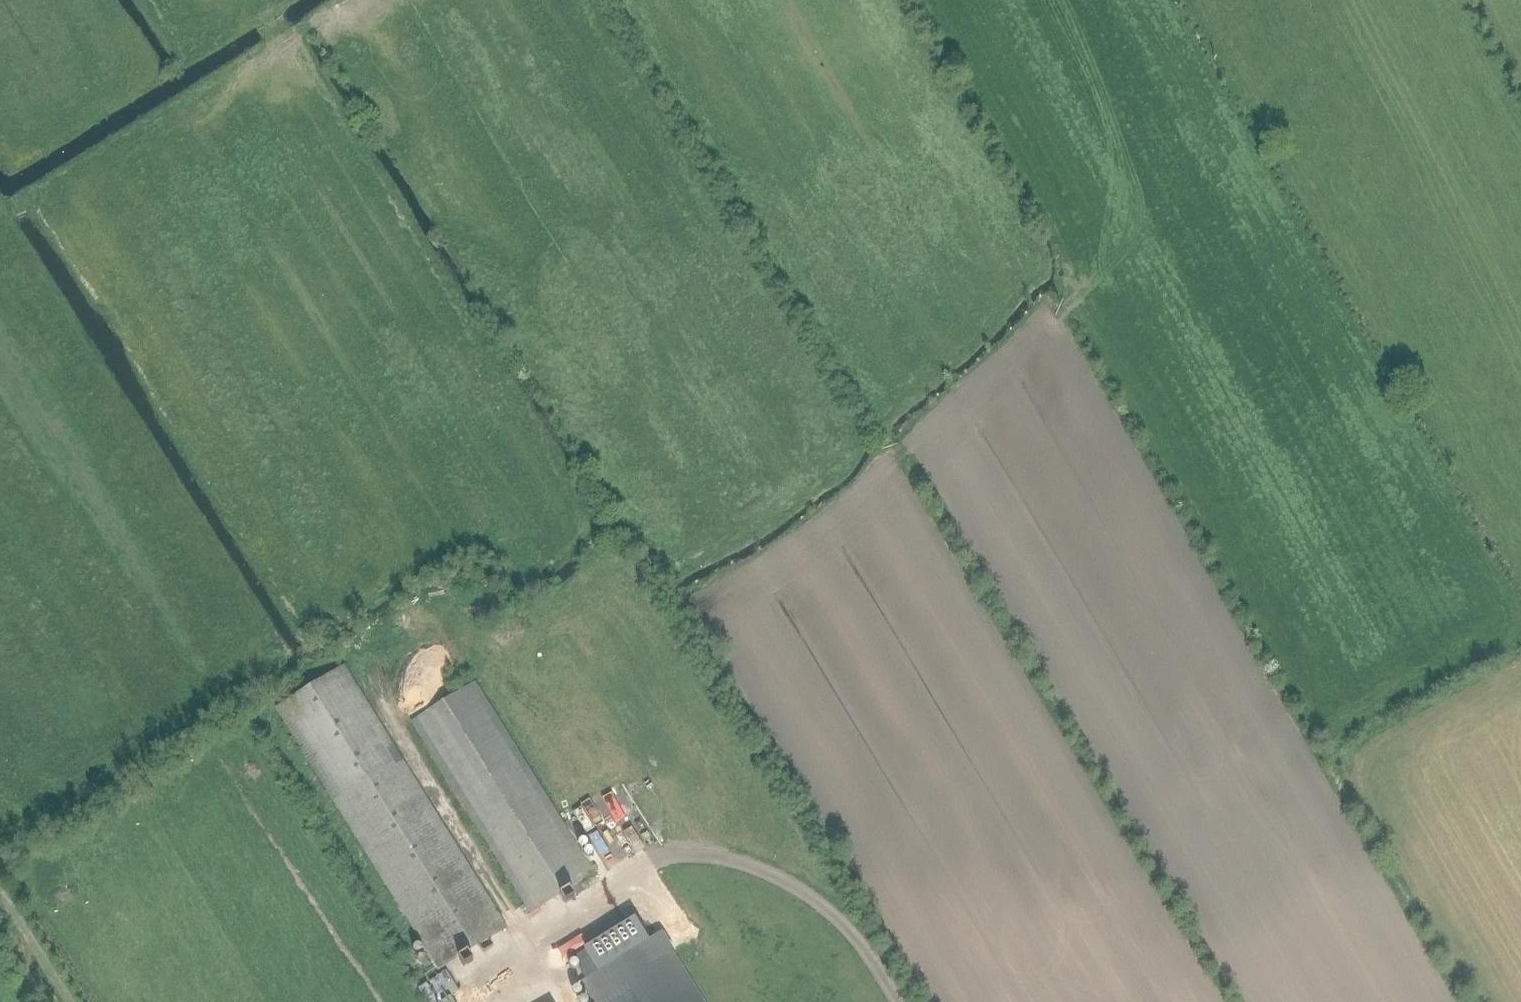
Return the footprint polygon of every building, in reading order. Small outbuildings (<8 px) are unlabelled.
[(439,972),(506,930),(340,670),(273,712),(439,972)] [(472,684),(408,725),(530,915),(558,897),(569,890),(572,888),(577,897),(587,890),(582,882),(593,874),(472,684)] [(583,981),(596,1001),(701,1001),(659,934),(648,940),(635,920),(586,951),(598,972),(583,981)] [(463,981),(435,991),(439,1001),(471,1001),(463,981)]
